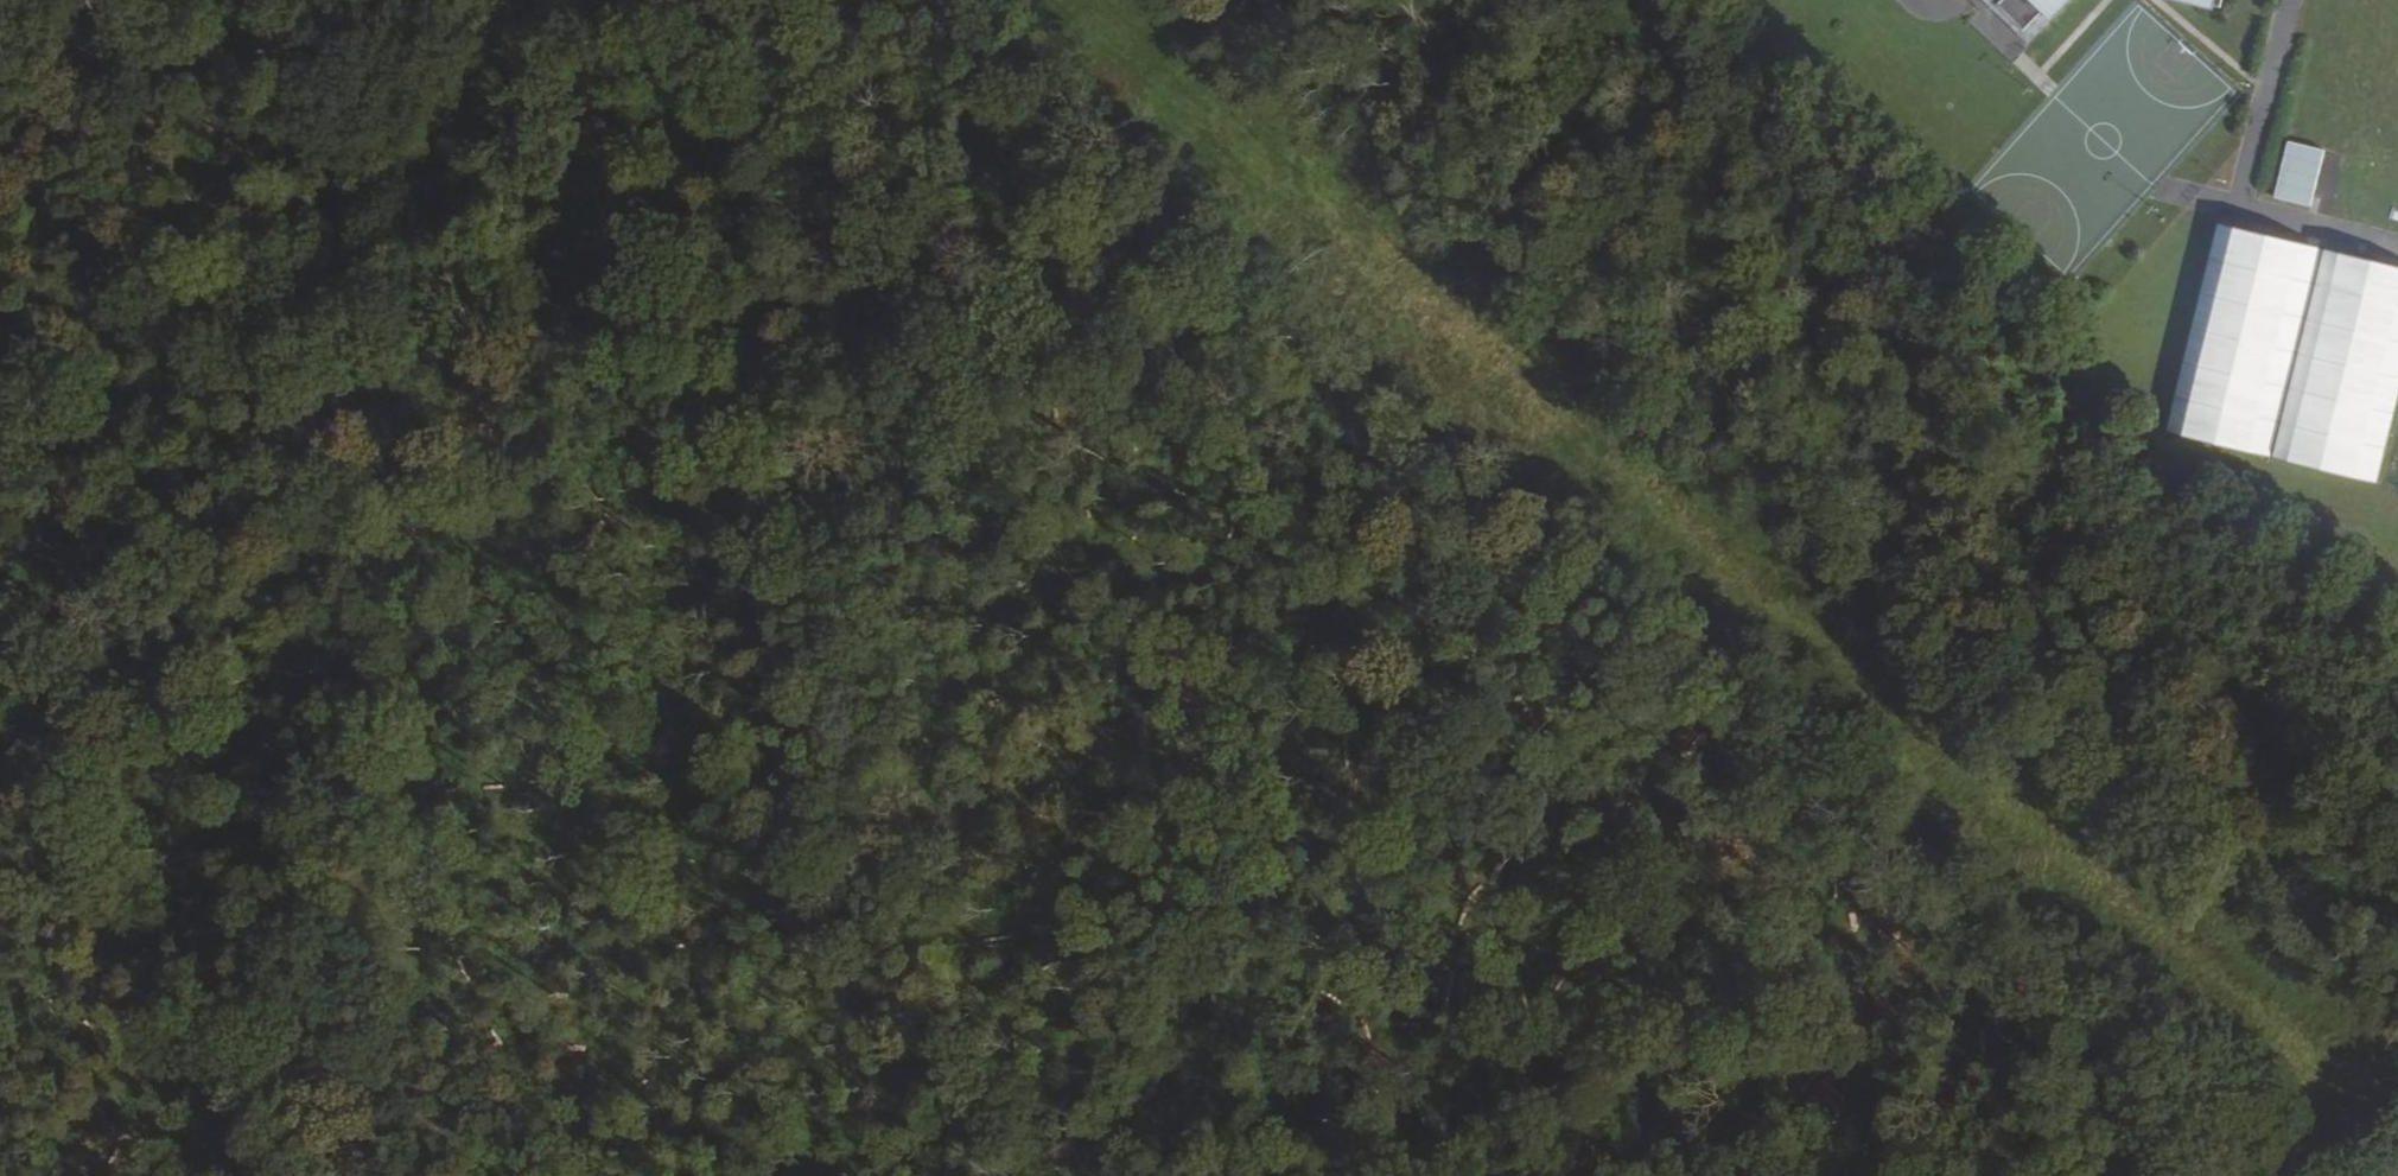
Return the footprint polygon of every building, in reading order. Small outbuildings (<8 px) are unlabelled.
[(2056,14),(2047,6),(2023,32),(1997,6),(2002,0),(1983,0),(1993,10),(2028,43),(2056,14)] [(1997,6),(2023,32),(2047,6),(2056,14),(2070,0),(2002,0),(1997,6)] [(2222,0),(2188,0),(2220,8),(2222,0)] [(2287,141),(2273,198),(2308,207),(2322,149),(2287,141)] [(2320,248),(2217,222),(2164,429),(2267,455),(2320,248)] [(2320,248),(2267,455),(2374,483),(2397,388),(2397,268),(2320,248)]
